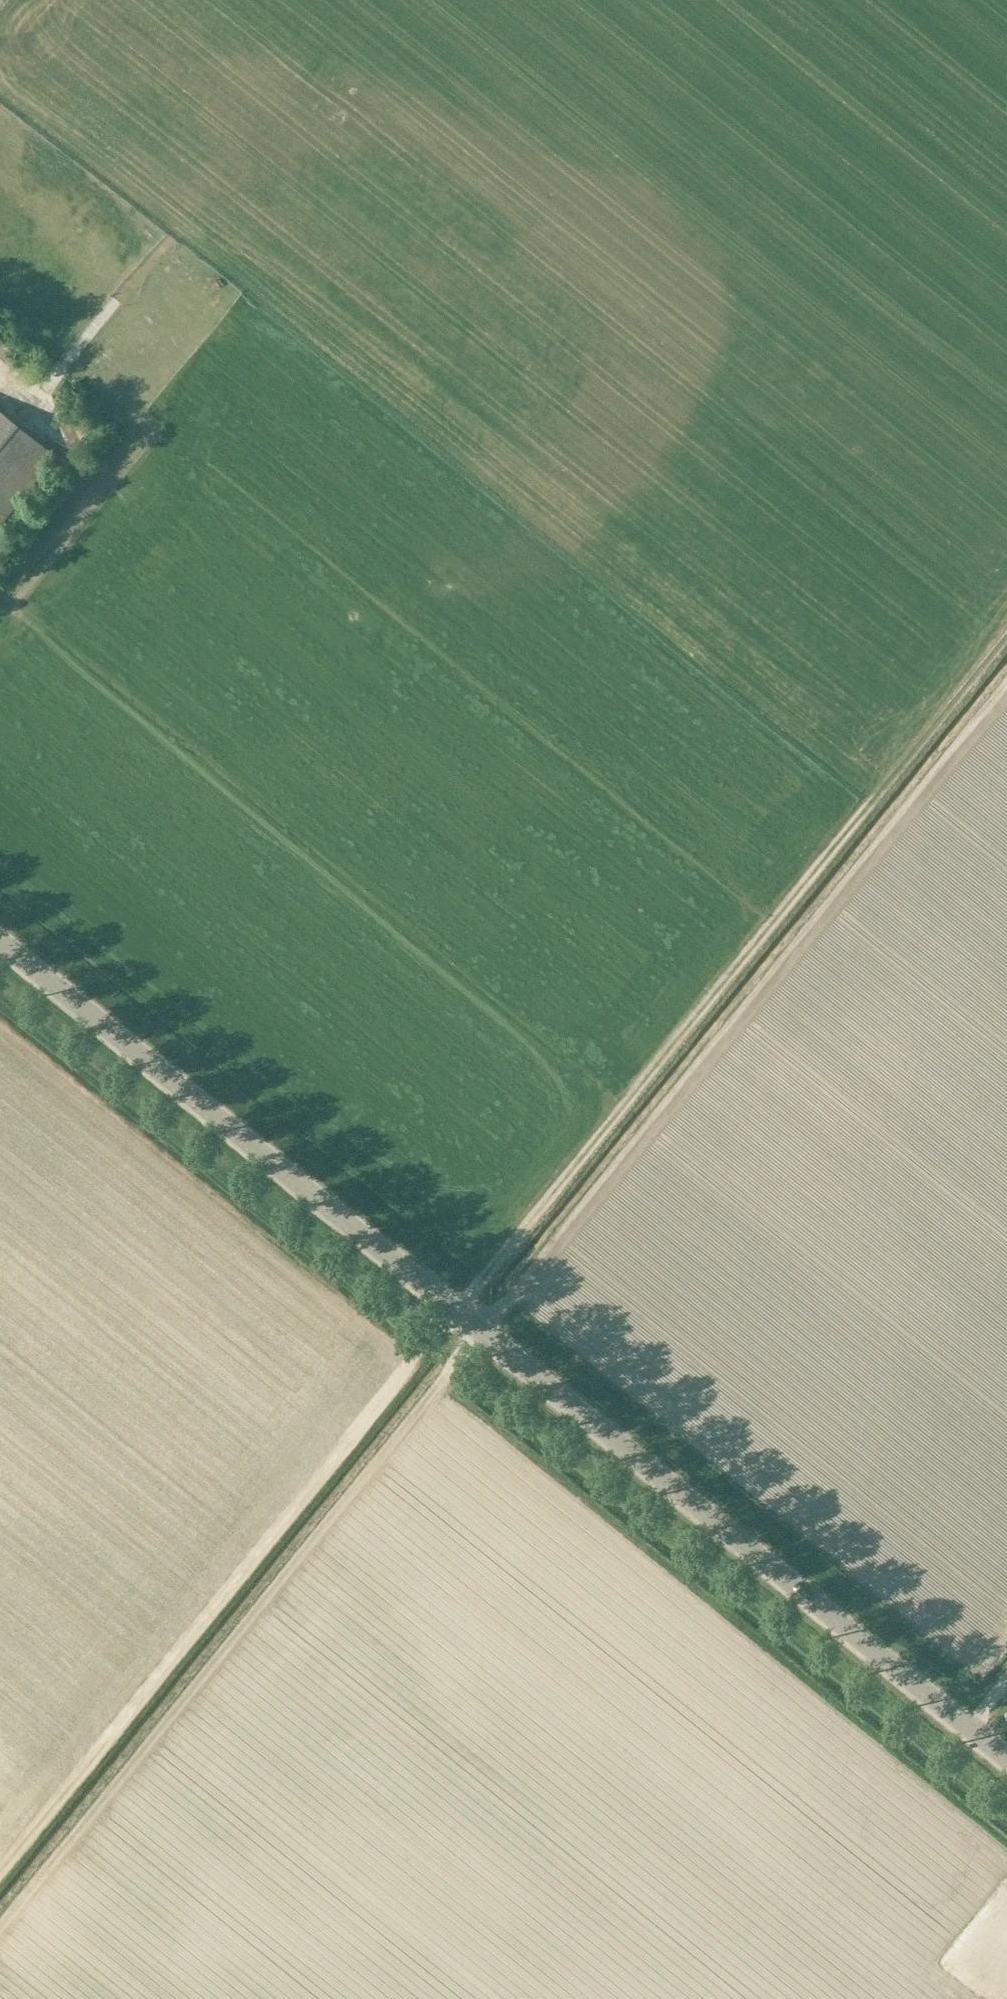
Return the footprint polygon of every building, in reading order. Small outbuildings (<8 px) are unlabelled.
[(57,455),(0,408),(0,524),(57,455)] [(531,1290),(539,1309),(549,1305),(541,1286),(531,1290)]
